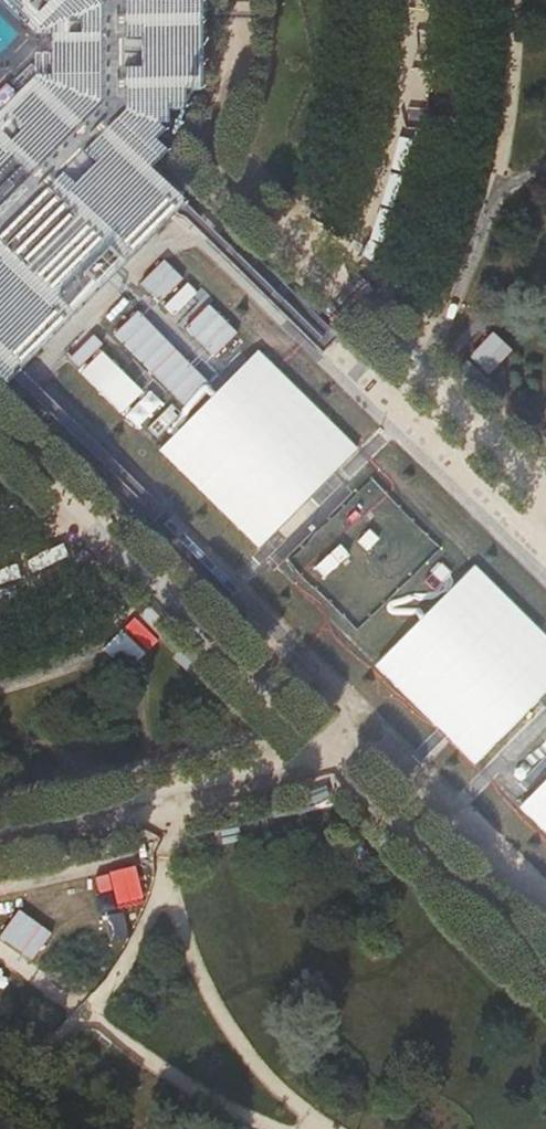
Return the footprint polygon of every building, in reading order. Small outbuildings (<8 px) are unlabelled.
[(486,386),(489,383),(466,361),(463,363),(453,374),(476,397),(486,386)] [(193,677),(205,665),(181,642),(170,654),(168,655),(192,678),(193,677)] [(364,856),(354,846),(345,855),(356,865),(364,856)]
